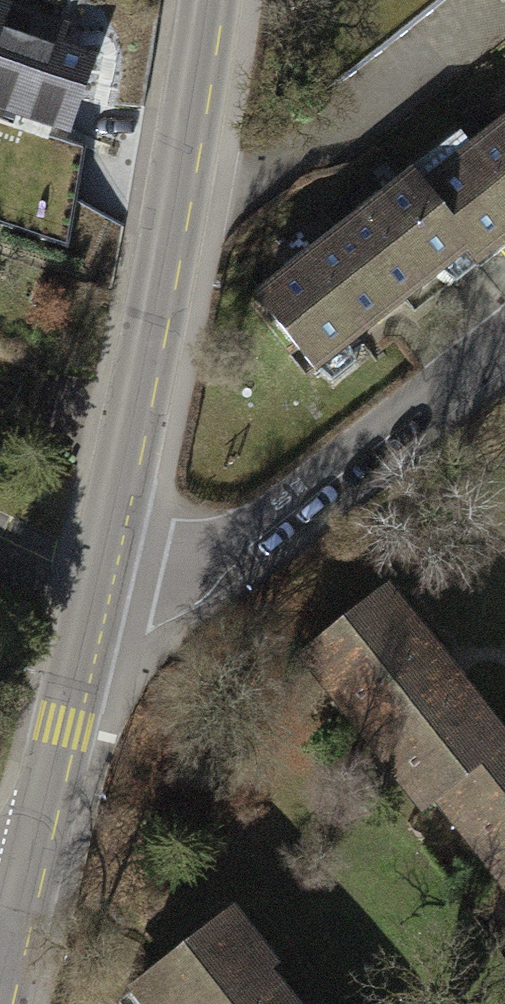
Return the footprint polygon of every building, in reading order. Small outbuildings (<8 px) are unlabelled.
[(72,133),(97,52),(76,45),(64,41),(71,20),(6,0),(0,0),(0,110),(72,133)] [(266,320),(334,405),(410,344),(504,268),(504,128),(266,320)] [(310,663),(504,897),(504,726),(471,685),(394,593),(310,663)] [(228,925),(134,1003),(135,1003),(293,1003),(228,925)]
